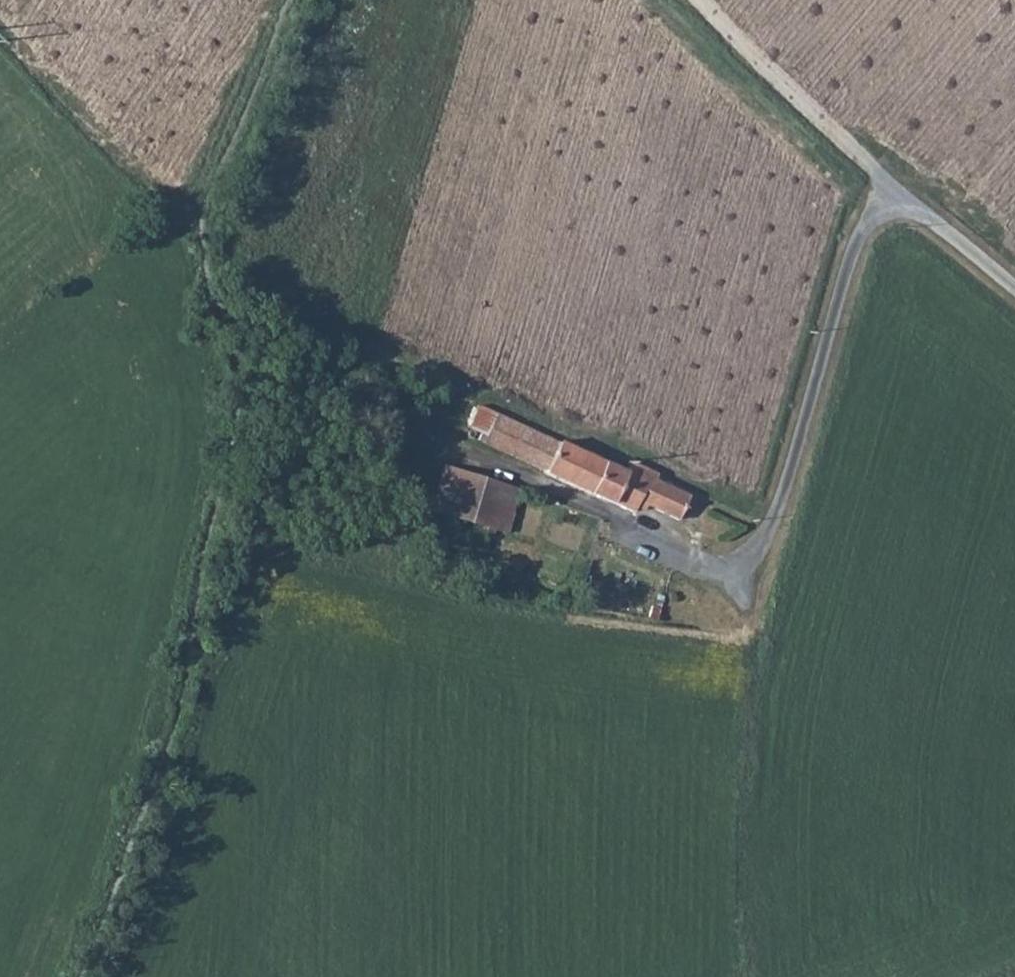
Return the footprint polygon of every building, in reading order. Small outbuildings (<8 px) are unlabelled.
[(467,427),(494,443),(509,414),(479,405),(467,427)] [(509,414),(494,443),(585,489),(599,459),(509,414)] [(585,489),(633,510),(638,502),(647,504),(677,518),(691,490),(657,472),(633,462),(626,471),(599,459),(585,489)] [(503,531),(515,485),(445,464),(431,508),(472,523),(469,535),(484,539),(489,528),(503,531)]
